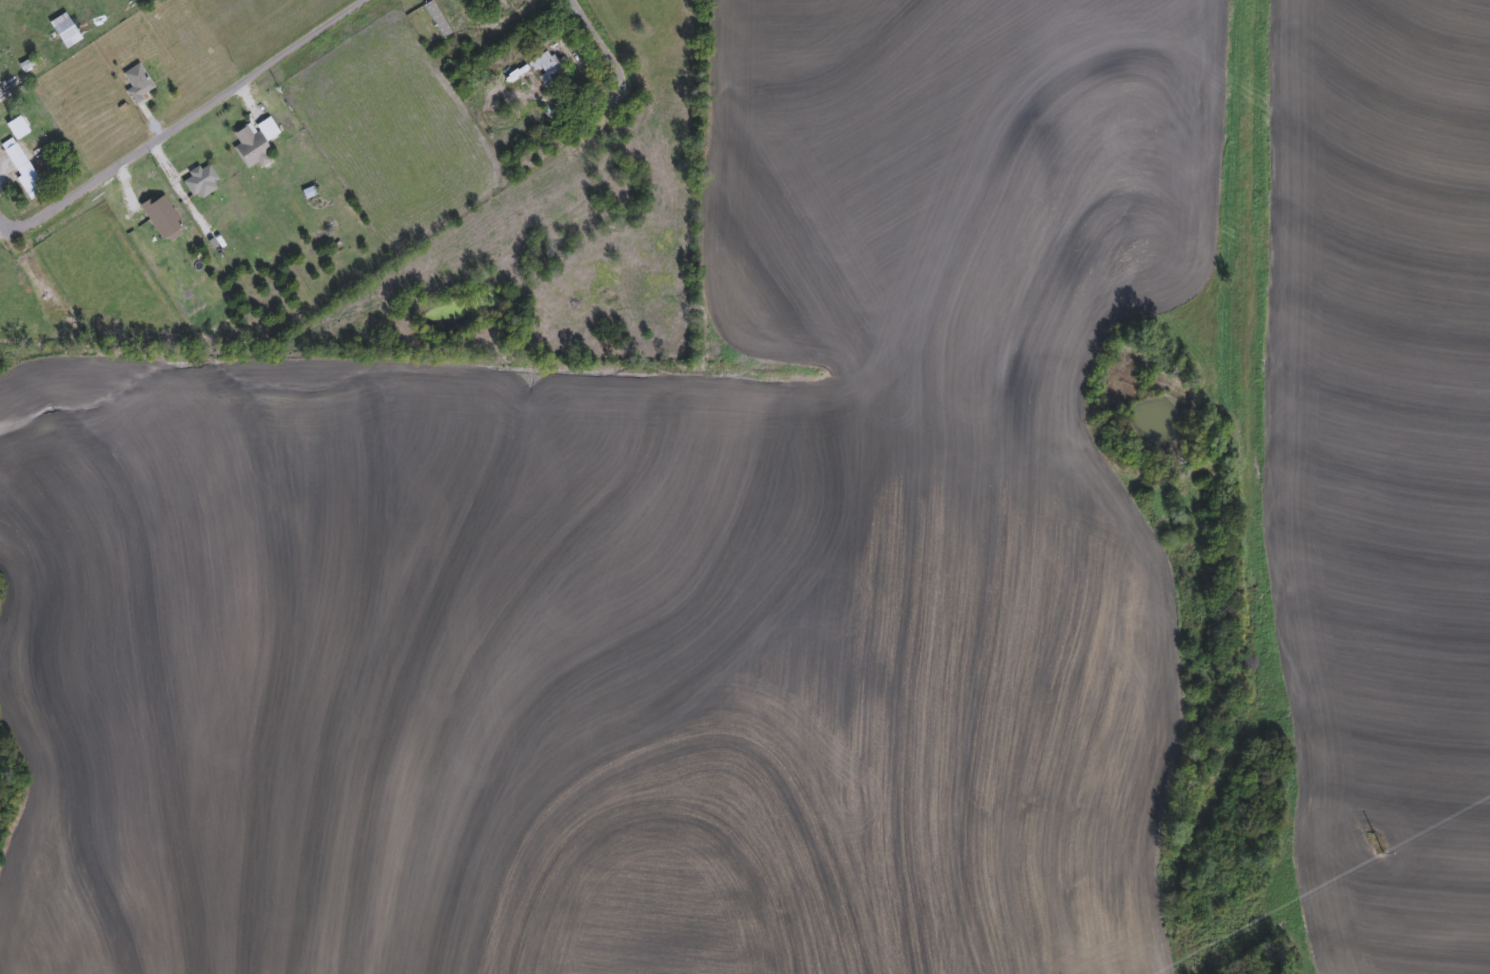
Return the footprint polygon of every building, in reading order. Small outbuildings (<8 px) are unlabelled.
[(68,37),(60,42),(68,56),(55,64),(41,39),(62,27),(68,37)] [(563,56),(568,64),(549,77),(553,84),(546,89),(528,63),(549,49),(556,61),(563,56)] [(120,76),(139,63),(155,89),(136,101),(120,76)] [(258,163),(245,168),(236,145),(239,145),(234,132),(248,126),(251,135),(262,131),(274,162),(260,167),(258,163)] [(30,199),(0,147),(0,144),(14,137),(44,191),(30,199)] [(198,202),(183,180),(205,163),(221,186),(198,202)] [(536,331),(531,343),(520,337),(526,326),(536,331)]
